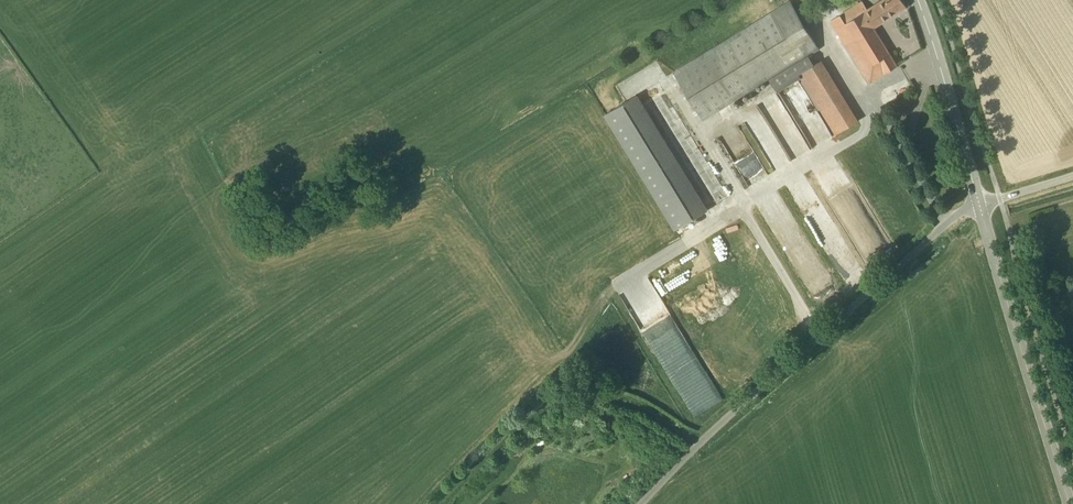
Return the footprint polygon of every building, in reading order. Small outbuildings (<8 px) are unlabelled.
[(836,29),(869,83),(897,66),(874,27),(907,7),(903,0),(882,0),(867,9),(862,0),(831,20),(836,29)] [(702,119),(806,56),(819,48),(809,31),(791,1),(674,72),(702,119)] [(836,134),(859,120),(822,60),(799,74),(836,134)] [(782,99),(763,109),(793,162),(812,152),(782,99)] [(604,114),(674,230),(697,216),(627,100),(604,114)] [(749,186),(768,175),(741,128),(721,139),(749,186)] [(759,145),(768,160),(784,151),(775,136),(759,145)]
